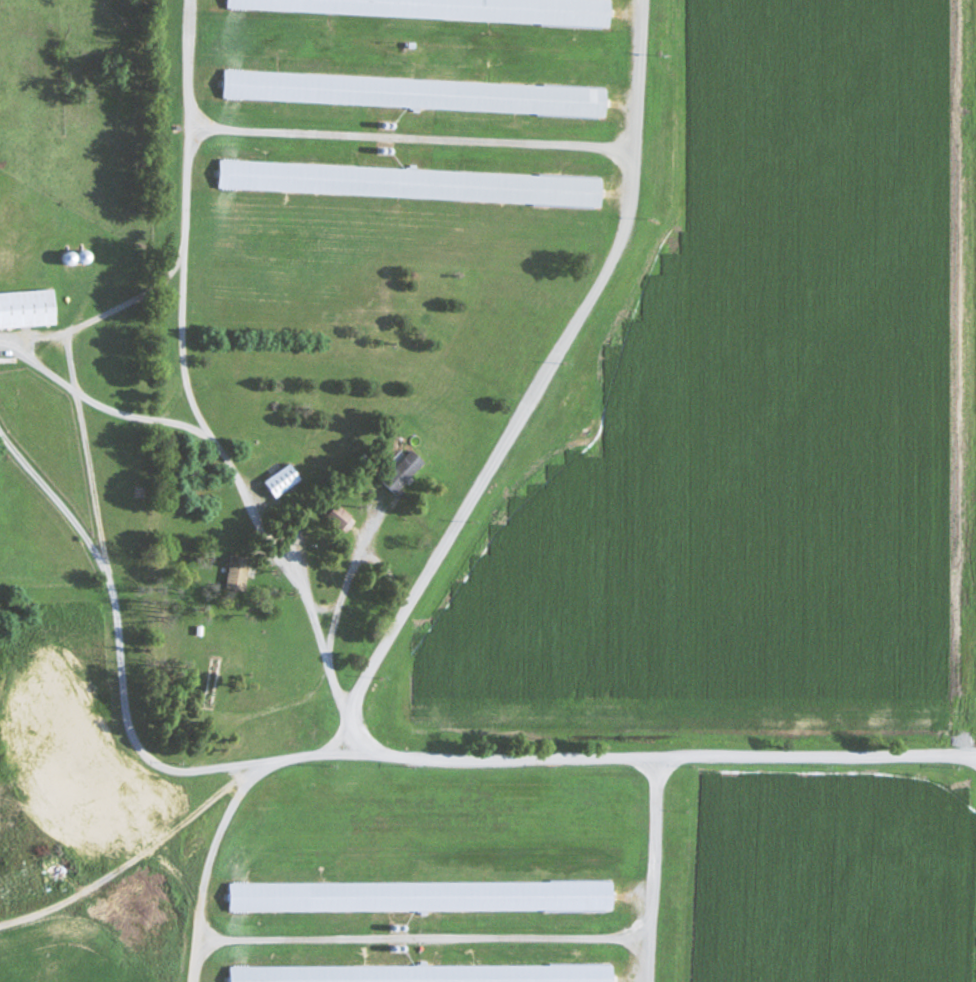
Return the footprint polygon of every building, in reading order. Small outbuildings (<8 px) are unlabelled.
[(612,27),(613,0),(229,0),(229,11),(612,27)] [(607,118),(609,87),(226,73),(225,100),(472,110),(472,112),(607,118)] [(222,163),(221,192),(603,206),(604,177),(222,163)] [(58,291),(0,293),(0,311),(1,328),(59,326),(58,291)] [(403,486),(424,463),(411,451),(395,468),(406,479),(401,484),(403,486)] [(265,483),(277,499),(304,481),(291,464),(265,483)] [(232,558),(226,587),(246,591),(252,562),(232,558)] [(231,883),(231,912),(615,911),(615,882),(231,883)] [(232,981),(614,981),(614,967),(232,966),(232,981)]
